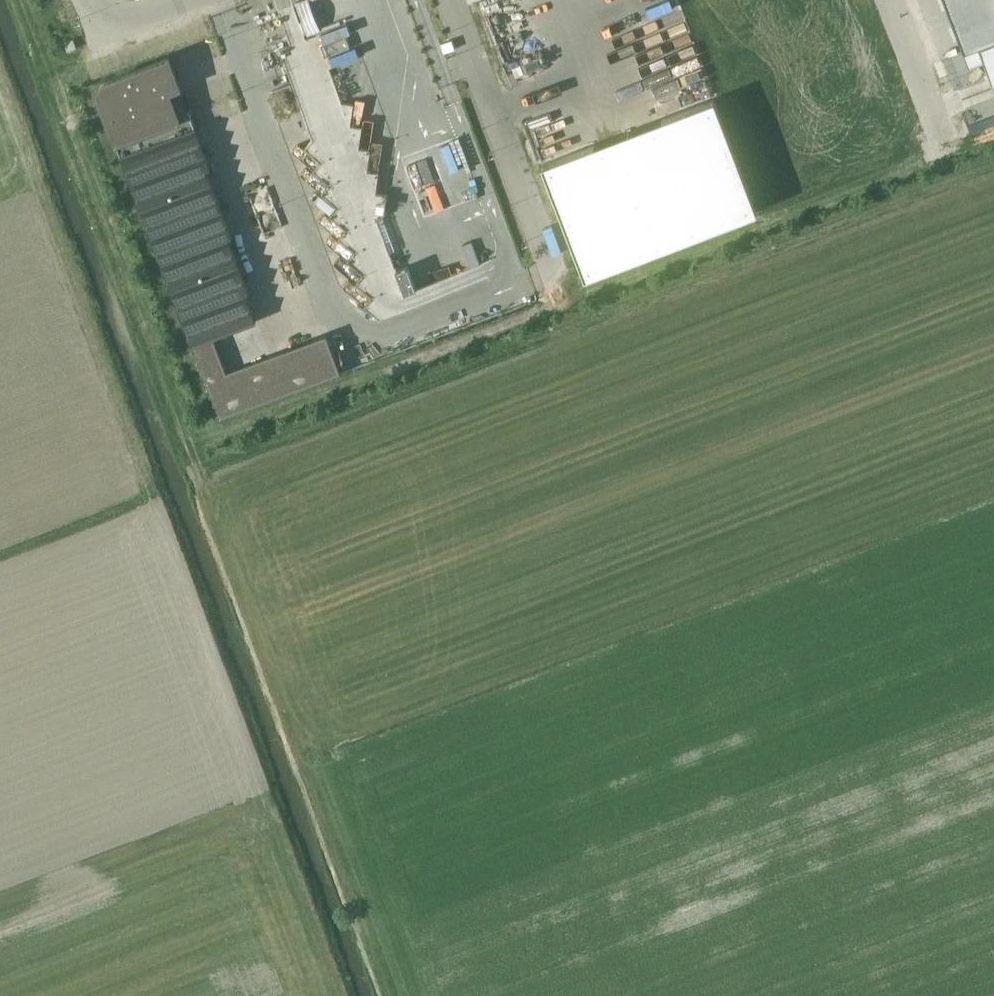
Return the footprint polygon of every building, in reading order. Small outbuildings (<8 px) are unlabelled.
[(965,50),(993,39),(993,0),(946,0),(965,50)] [(293,5),(279,10),(291,44),(280,48),(313,138),(305,147),(321,161),(314,170),(330,184),(322,192),(338,206),(331,215),(347,229),(339,237),(355,251),(348,260),(364,274),(356,283),(372,297),(365,305),(380,319),(489,278),(484,263),(417,288),(408,265),(396,269),(377,217),(385,214),(388,194),(377,192),(380,171),(368,169),(371,148),(360,147),(363,126),(351,124),(354,103),(342,102),(330,68),(360,57),(356,45),(326,57),(317,34),(306,38),(293,5)] [(964,51),(969,65),(984,59),(991,77),(993,84),(993,39),(964,51)] [(99,91),(99,94),(193,344),(256,320),(245,292),(249,290),(229,237),(233,235),(207,168),(211,166),(191,113),(179,117),(169,90),(180,86),(170,57),(108,80),(105,82),(102,84),(100,87),(99,91)]
